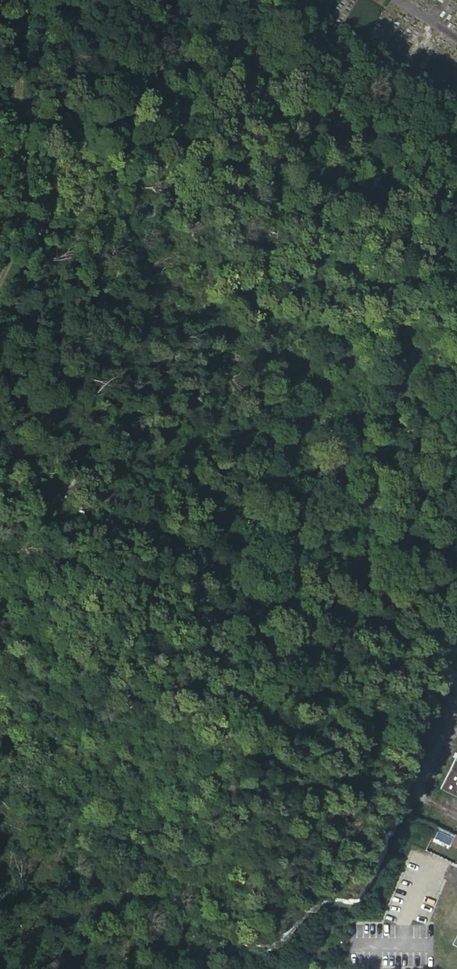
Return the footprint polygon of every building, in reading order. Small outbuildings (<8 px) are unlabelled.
[(438,790),(456,800),(456,752),(438,790)] [(454,835),(448,846),(456,850),(456,836),(454,835)]
